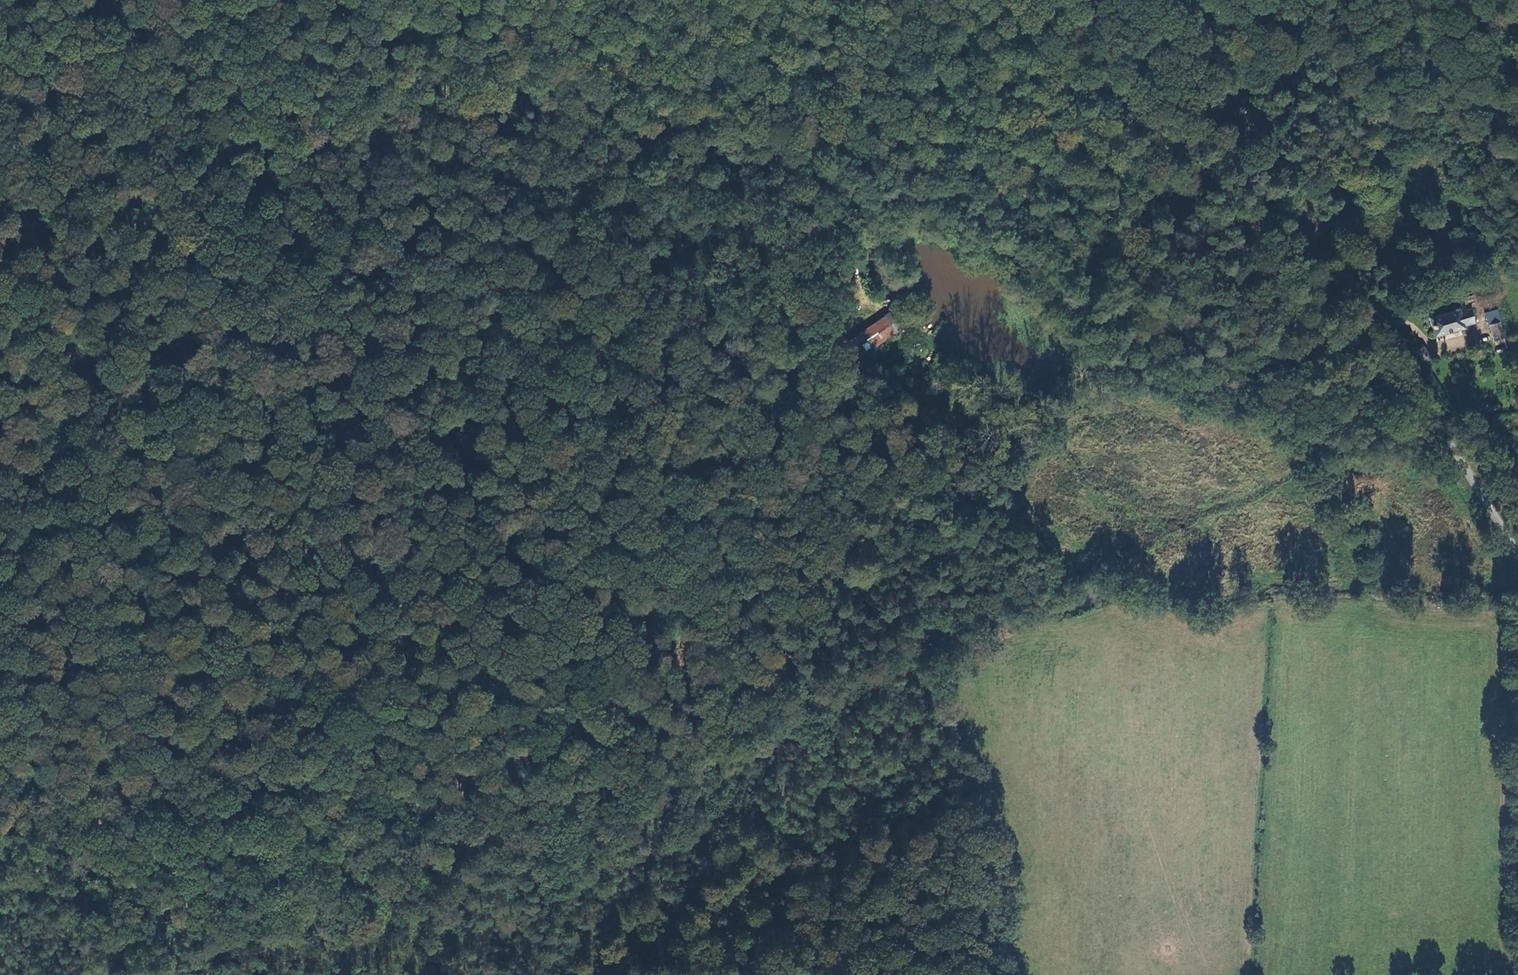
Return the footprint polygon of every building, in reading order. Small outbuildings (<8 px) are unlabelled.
[(1428,319),(1430,329),(1441,326),(1443,334),(1463,328),(1461,323),(1475,320),(1471,308),(1467,310),(1465,303),(1457,305),(1459,310),(1428,319)] [(1482,314),(1490,340),(1502,337),(1494,311),(1482,314)] [(898,327),(886,313),(854,339),(866,354),(898,327)] [(844,322),(837,318),(828,333),(835,337),(844,322)] [(1433,337),(1443,334),(1441,326),(1430,329),(1433,337)] [(1447,351),(1465,349),(1464,336),(1445,338),(1447,351)] [(1427,358),(1422,347),(1412,351),(1417,363),(1427,358)]
